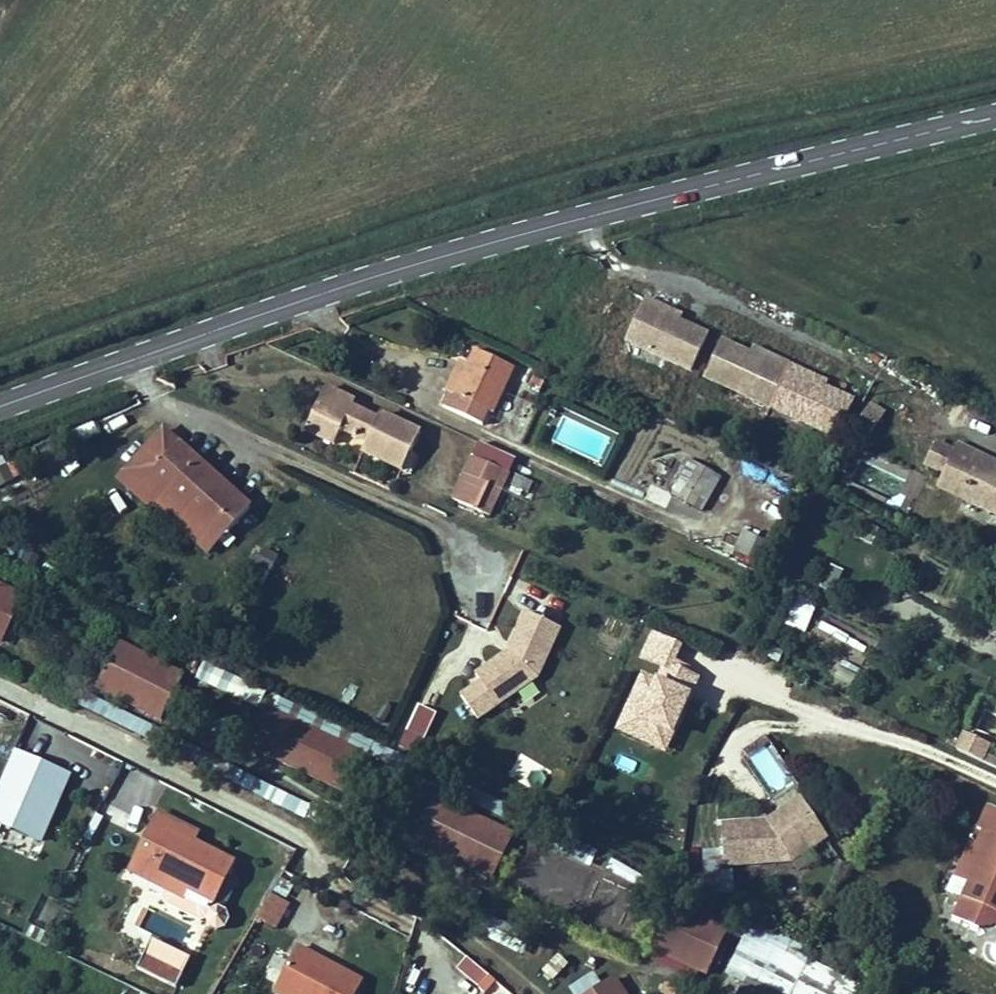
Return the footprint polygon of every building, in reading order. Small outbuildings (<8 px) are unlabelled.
[(652,280),(631,270),(618,299),(628,304),(621,317),(653,332),(677,344),(694,307),(665,293),(649,286),(652,280)] [(652,280),(649,286),(665,293),(668,288),(652,280)] [(628,304),(618,299),(606,324),(647,343),(653,332),(621,317),(628,304)] [(736,327),(707,314),(690,350),(715,362),(756,381),(796,401),(821,412),(839,376),(810,363),(794,355),(797,350),(776,340),(754,330),(752,335),(736,327)] [(434,362),(427,376),(449,387),(483,404),(491,388),(473,380),(483,376),(501,340),(461,320),(453,337),(439,364),(434,362)] [(754,330),(738,322),(736,327),(752,335),(754,330)] [(797,350),(794,355),(810,363),(813,357),(797,350)] [(756,381),(715,362),(710,373),(750,392),(756,381)] [(336,379),(308,365),(291,401),(319,415),(326,401),(353,414),(349,423),(385,440),(405,404),(366,385),(362,392),(343,382),(336,379)] [(756,381),(750,392),(791,412),(796,401),(756,381)] [(847,391),(837,406),(852,416),(862,401),(847,391)] [(871,403),(860,419),(874,428),(885,412),(871,403)] [(132,448),(157,469),(163,463),(213,502),(243,467),(167,406),(132,448)] [(456,430),(437,471),(472,487),(492,447),(456,430)] [(338,437),(335,449),(360,455),(363,442),(338,437)] [(923,439),(912,462),(931,470),(925,484),(995,517),(995,471),(995,469),(995,464),(945,441),(942,448),(923,439)] [(12,484),(3,457),(0,457),(0,488),(12,484)] [(684,458),(669,489),(708,507),(723,475),(684,458)] [(752,561),(759,532),(743,529),(736,558),(752,561)] [(828,564),(819,588),(833,593),(842,569),(828,564)] [(11,575),(0,570),(0,596),(11,575)] [(783,623),(804,632),(817,602),(796,593),(783,623)] [(148,700),(169,654),(106,625),(85,671),(148,700)] [(644,667),(613,731),(665,755),(702,679),(673,665),(683,646),(651,630),(635,663),(644,667)] [(840,661),(834,677),(852,684),(858,667),(840,661)] [(261,688),(265,690),(353,731),(362,736),(368,721),(368,719),(268,674),(261,688)] [(249,724),(247,729),(334,770),(353,731),(265,690),(263,695),(253,690),(239,720),(249,724)] [(94,701),(89,716),(152,740),(158,725),(94,701)] [(368,721),(362,736),(437,770),(443,757),(368,721)] [(0,745),(0,803),(30,818),(60,755),(8,729),(0,745)] [(963,732),(955,750),(983,762),(991,744),(963,732)] [(792,796),(769,755),(734,775),(688,776),(689,818),(757,816),(792,796)] [(443,757),(437,770),(509,805),(515,792),(443,757)] [(241,772),(235,785),(305,820),(312,807),(241,772)] [(499,815),(423,778),(401,823),(477,860),(499,815)] [(976,779),(965,801),(974,807),(964,830),(951,824),(922,888),(935,893),(959,905),(970,882),(988,889),(995,872),(995,789),(976,779)] [(112,853),(149,871),(154,861),(160,864),(171,869),(195,880),(215,843),(175,823),(152,813),(158,799),(144,792),(112,853)] [(158,799),(152,813),(175,823),(182,810),(158,799)] [(700,851),(703,869),(723,866),(720,848),(700,851)] [(154,861),(149,871),(166,879),(171,869),(160,864),(154,861)] [(732,871),(709,873),(710,893),(734,892),(732,871)] [(711,909),(659,884),(636,930),(688,956),(694,942),(703,925),(711,909)] [(734,956),(814,993),(864,993),(873,974),(743,912),(726,950),(734,954),(734,956)] [(493,917),(483,938),(506,949),(516,928),(493,917)] [(710,928),(703,925),(694,942),(701,946),(710,928)] [(256,969),(301,993),(323,993),(341,960),(278,928),(256,969)] [(124,936),(117,949),(146,962),(152,949),(124,936)] [(734,956),(719,987),(733,993),(814,993),(734,956)] [(464,958),(455,971),(478,988),(488,975),(464,958)] [(559,985),(565,993),(625,993),(601,958),(559,985)]
